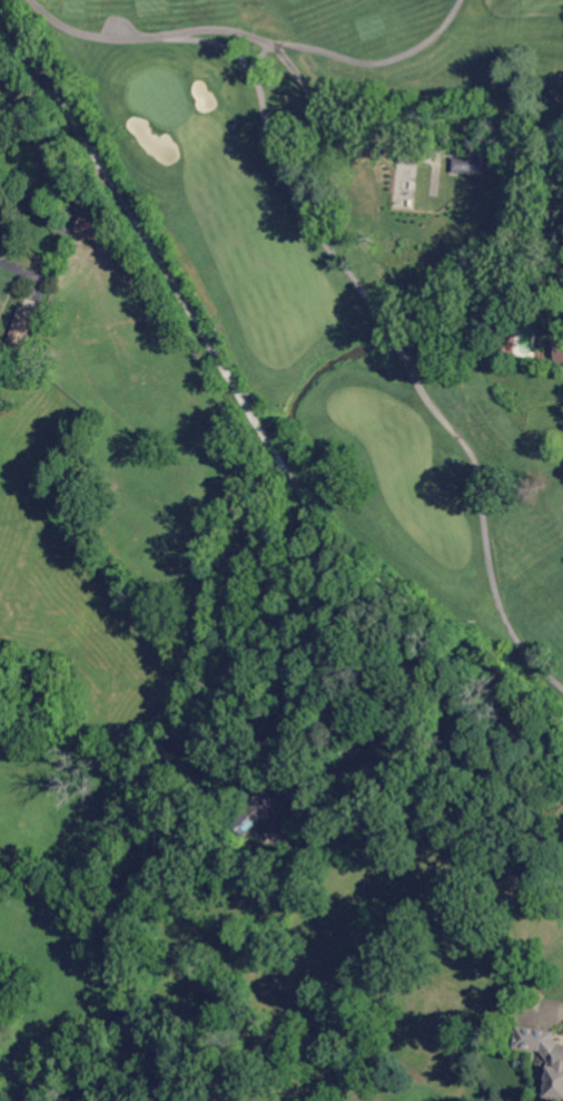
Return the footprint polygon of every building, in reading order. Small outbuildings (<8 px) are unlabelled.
[(484,172),(455,172),(455,158),(460,158),(484,158),(484,172)] [(28,345),(9,340),(16,320),(19,321),(32,325),(33,325),(28,345)] [(283,797),(285,795),(288,799),(286,801),(287,803),(290,800),(299,811),(298,812),(297,813),(300,817),(302,818),(294,825),(297,829),(293,834),(282,844),(273,834),(271,831),(276,828),(274,826),(271,822),(255,838),(250,832),(241,824),(246,819),(244,817),(268,795),(266,792),(273,787),(277,790),(280,795),(283,797)] [(562,1044),(562,1099),(553,1098),(549,1098),(549,1097),(550,1089),(550,1083),(550,1081),(550,1080),(551,1076),(552,1061),(549,1054),(546,1051),(545,1050),(543,1050),(536,1049),(526,1048),(521,1046),(520,1046),(521,1043),(522,1029),(522,1026),(527,1027),(539,1029),(552,1031),(556,1031),(557,1032),(557,1034),(557,1037),(562,1044)]
